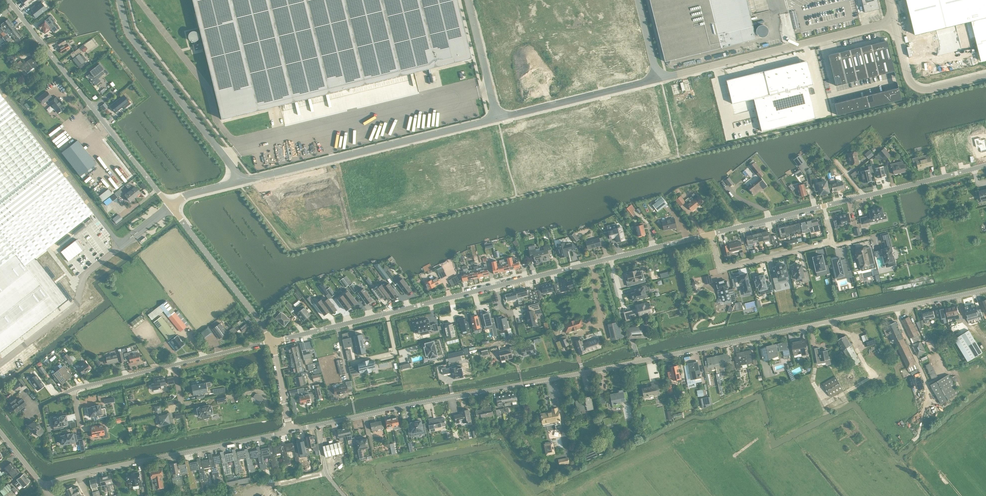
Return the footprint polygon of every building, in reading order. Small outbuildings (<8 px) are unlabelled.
[(222,119),(472,58),(458,0),(193,0),(222,119)] [(665,62),(756,39),(755,34),(757,33),(757,34),(757,35),(758,35),(758,36),(759,36),(760,37),(761,37),(762,37),(763,37),(764,37),(765,37),(765,36),(766,36),(767,35),(768,34),(768,33),(768,32),(768,31),(769,31),(768,30),(768,29),(768,28),(767,27),(767,26),(766,26),(765,25),(764,25),(763,25),(762,25),(761,25),(760,25),(759,25),(759,26),(758,26),(758,27),(757,27),(757,28),(756,29),(756,30),(756,31),(754,32),(746,0),(650,0),(665,62)] [(865,12),(879,8),(877,0),(862,0),(865,12)] [(916,35),(972,21),(978,48),(981,47),(983,53),(980,54),(982,61),(985,60),(985,0),(907,0),(916,35)] [(41,2),(30,10),(36,18),(47,9),(41,2)] [(12,23),(8,19),(2,24),(3,25),(0,28),(0,33),(5,28),(12,23)] [(53,32),(57,29),(52,22),(48,26),(44,21),(38,26),(45,33),(50,29),(53,32)] [(12,23),(5,28),(0,33),(0,35),(2,37),(3,36),(15,27),(12,23)] [(3,36),(6,40),(8,38),(12,37),(19,32),(15,27),(3,36)] [(200,31),(192,31),(192,40),(199,41),(200,31)] [(8,38),(6,40),(8,43),(14,39),(15,41),(22,36),(19,32),(12,37),(8,38)] [(70,48),(67,44),(65,40),(58,44),(60,48),(59,48),(62,53),(70,48)] [(887,41),(828,55),(835,85),(894,71),(887,41)] [(201,42),(193,44),(194,51),(203,49),(201,42)] [(78,53),(81,51),(85,47),(83,44),(79,48),(74,52),(73,51),(70,54),(72,57),(74,56),(74,58),(73,59),(78,66),(80,68),(83,65),(82,64),(85,61),(86,60),(82,54),(81,56),(79,54),(78,53)] [(16,62),(15,59),(14,55),(7,57),(8,61),(10,60),(10,63),(16,62)] [(29,59),(23,64),(21,60),(16,63),(22,70),(23,69),(26,73),(33,67),(34,68),(38,65),(35,62),(35,63),(31,58),(30,59),(29,59)] [(796,63),(726,80),(732,104),(753,99),(761,131),(815,118),(807,86),(813,84),(808,66),(807,66),(806,61),(796,64),(796,63)] [(91,73),(87,75),(95,85),(100,81),(98,78),(100,77),(100,76),(105,73),(102,70),(104,69),(99,64),(94,68),(93,66),(89,70),(90,71),(91,73)] [(439,86),(462,81),(461,74),(442,78),(441,73),(436,74),(439,86)] [(898,88),(834,103),(837,115),(901,99),(898,88)] [(49,103),(52,107),(53,107),(57,113),(65,107),(61,103),(62,103),(57,96),(52,100),(50,98),(51,97),(47,91),(38,98),(42,104),(47,100),(49,103)] [(67,299),(35,257),(92,213),(0,94),(0,352),(67,299)] [(130,103),(128,101),(124,96),(110,106),(115,112),(122,106),(124,108),(130,103)] [(57,133),(50,136),(53,141),(59,137),(57,133)] [(650,144),(658,138),(654,133),(647,138),(650,144)] [(974,139),(977,149),(977,147),(979,147),(979,148),(980,148),(981,153),(985,152),(985,139),(982,140),(981,137),(974,139)] [(80,176),(96,163),(77,140),(61,152),(80,176)] [(960,147),(956,148),(957,151),(959,151),(961,156),(971,154),(969,145),(971,145),(970,140),(959,143),(960,147)] [(890,155),(884,147),(878,152),(884,160),(890,155)] [(940,149),(937,150),(939,158),(942,157),(943,159),(944,162),(952,160),(950,149),(945,151),(941,152),(940,149)] [(869,150),(864,154),(868,159),(873,155),(869,150)] [(805,152),(800,156),(804,161),(809,158),(805,152)] [(850,165),(859,163),(856,152),(848,154),(850,165)] [(925,166),(925,167),(932,165),(930,157),(917,161),(919,169),(923,168),(923,167),(925,166)] [(755,175),(761,170),(755,162),(749,167),(755,175)] [(903,164),(895,166),(894,163),(890,164),(891,167),(892,167),(894,174),(905,171),(903,164)] [(869,169),(861,171),(864,183),(871,181),(869,173),(873,172),(871,166),(868,166),(869,169)] [(883,166),(875,168),(877,178),(885,176),(883,166)] [(835,176),(838,190),(844,189),(842,181),(840,181),(840,178),(839,175),(835,176)] [(725,180),(730,186),(735,182),(729,176),(725,180)] [(294,186),(292,187),(296,202),(298,202),(336,192),(337,192),(333,177),(332,177),(294,186)] [(761,191),(767,186),(761,178),(748,188),(754,195),(760,190),(761,191)] [(829,192),(827,184),(826,180),(821,182),(813,184),(814,191),(818,191),(819,195),(829,192)] [(129,190),(135,197),(140,193),(134,186),(132,188),(128,183),(125,185),(129,190)] [(800,196),(807,194),(804,184),(797,186),(800,196)] [(102,201),(113,193),(109,188),(98,196),(102,201)] [(120,189),(109,197),(112,201),(123,193),(120,189)] [(135,197),(129,190),(124,195),(130,202),(135,197)] [(692,211),(703,202),(696,194),(686,201),(688,204),(687,204),(692,211)] [(680,206),(685,202),(681,196),(675,200),(680,206)] [(653,205),(657,211),(667,204),(662,198),(653,205)] [(624,210),(631,218),(635,214),(633,211),(635,209),(631,204),(624,210)] [(869,220),(871,219),(883,216),(881,207),(869,210),(870,216),(868,217),(868,216),(860,218),(861,224),(869,222),(869,220)] [(839,228),(838,225),(850,222),(848,213),(836,216),(837,220),(833,221),(835,228),(839,228)] [(122,219),(118,214),(112,219),(116,223),(122,219)] [(89,218),(82,224),(85,228),(93,222),(89,218)] [(664,230),(676,227),(674,218),(662,221),(664,230)] [(811,220),(806,221),(808,229),(808,228),(809,230),(811,230),(810,228),(813,227),(813,226),(814,226),(814,224),(812,224),(811,220)] [(810,233),(809,230),(808,228),(808,229),(806,221),(800,223),(802,230),(805,229),(806,234),(810,233)] [(645,235),(643,224),(635,226),(637,236),(645,235)] [(78,227),(71,233),(74,237),(81,230),(78,227)] [(608,231),(603,232),(608,239),(610,238),(614,238),(614,237),(616,237),(617,241),(624,239),(621,227),(614,229),(614,230),(608,231)] [(770,242),(772,242),(771,236),(770,233),(768,233),(767,231),(761,233),(763,240),(764,240),(764,242),(769,241),(770,242)] [(875,252),(876,256),(882,255),(884,262),(889,261),(890,266),(895,265),(894,260),(892,260),(891,256),(892,256),(891,252),(892,251),(887,233),(881,234),(882,241),(885,241),(886,248),(883,249),(881,249),(881,250),(875,252)] [(588,249),(601,245),(599,238),(586,241),(588,249)] [(77,239),(60,252),(68,261),(84,249),(77,239)] [(744,244),(741,245),(740,241),(729,244),(730,252),(742,249),(742,251),(745,250),(744,244)] [(573,250),(571,242),(566,243),(566,242),(557,244),(560,257),(569,255),(568,251),(573,250)] [(540,251),(543,262),(550,260),(549,254),(551,253),(549,245),(543,247),(544,250),(540,251)] [(856,251),(857,259),(859,267),(860,266),(860,267),(869,265),(869,264),(874,263),(870,247),(865,248),(865,247),(856,249),(857,251),(856,251)] [(543,262),(540,251),(536,252),(535,249),(529,250),(531,259),(534,258),(536,264),(543,262)] [(511,255),(515,269),(520,268),(518,258),(515,259),(514,257),(515,256),(514,254),(511,254),(511,255)] [(507,261),(509,270),(515,269),(511,255),(506,256),(507,261)] [(822,255),(813,257),(816,271),(825,269),(826,274),(830,273),(828,265),(824,265),(822,255)] [(499,273),(497,263),(496,261),(491,262),(494,274),(499,273)] [(832,263),(836,277),(844,275),(840,261),(832,263)] [(379,263),(374,265),(386,280),(389,278),(385,272),(383,269),(379,263)] [(784,264),(774,266),(777,277),(772,278),(774,283),(787,280),(786,276),(787,275),(784,264)] [(793,266),(794,270),(792,271),(793,275),(795,274),(796,279),(802,278),(803,282),(809,280),(807,271),(803,272),(801,265),(793,266)] [(626,282),(628,286),(645,282),(644,277),(641,278),(639,271),(634,272),(634,271),(626,273),(628,281),(626,282)] [(751,291),(746,273),(741,275),(741,276),(737,277),(737,278),(734,278),(736,287),(742,285),(744,293),(749,291),(751,291)] [(758,286),(759,290),(761,290),(762,294),(772,291),(770,282),(765,284),(765,283),(766,283),(765,283),(765,281),(765,280),(763,275),(758,276),(758,274),(753,275),(755,281),(756,287),(758,286)] [(393,280),(392,281),(395,284),(397,282),(406,294),(411,290),(403,278),(400,275),(396,278),(393,280)] [(452,285),(460,281),(457,275),(449,279),(452,285)] [(428,289),(435,286),(440,283),(437,277),(432,280),(432,279),(428,281),(427,280),(424,281),(425,283),(427,286),(426,287),(427,288),(428,289)] [(343,278),(340,280),(345,287),(348,285),(343,278)] [(561,290),(561,291),(569,289),(569,288),(573,287),(572,280),(567,282),(566,279),(559,281),(560,287),(555,288),(556,291),(561,290)] [(699,283),(694,280),(690,287),(692,288),(693,286),(694,285),(697,287),(699,283)] [(735,301),(736,299),(734,294),(729,296),(727,290),(726,290),(725,288),(728,288),(727,286),(728,285),(727,282),(726,282),(726,280),(716,282),(718,290),(720,289),(723,301),(731,299),(731,302),(735,301)] [(884,292),(917,286),(916,282),(884,288),(884,292)] [(384,287),(390,296),(392,298),(398,294),(389,283),(384,287)] [(541,285),(543,293),(553,291),(551,283),(541,285)] [(353,284),(349,286),(354,293),(358,290),(353,284)] [(382,284),(376,288),(385,300),(390,296),(384,287),(382,284)] [(330,287),(326,290),(332,297),(335,294),(330,287)] [(633,300),(646,297),(644,287),(635,290),(636,292),(631,293),(633,300)] [(364,288),(358,292),(367,304),(372,299),(364,288)] [(532,291),(531,288),(516,292),(517,299),(528,296),(528,295),(529,295),(531,299),(534,298),(532,291)] [(347,289),(342,293),(352,306),(357,302),(347,289)] [(517,299),(516,292),(505,295),(507,301),(517,299)] [(342,293),(336,297),(346,310),(352,306),(342,293)] [(323,302),(330,311),(329,311),(331,314),(337,310),(328,298),(323,302)] [(321,300),(316,304),(324,315),(329,311),(330,311),(323,302),(321,300)] [(168,317),(175,312),(166,301),(160,306),(168,317)] [(649,301),(635,304),(639,316),(646,314),(646,313),(652,312),(650,306),(649,301)] [(529,311),(526,312),(529,327),(536,325),(535,319),(536,318),(535,314),(542,312),(538,303),(528,305),(529,311)] [(975,303),(964,307),(968,319),(968,320),(983,315),(980,306),(976,307),(975,303)] [(303,320),(311,314),(305,307),(304,307),(302,304),(297,309),(299,311),(297,313),(303,320)] [(163,311),(159,306),(148,314),(152,320),(163,311)] [(956,319),(960,318),(957,306),(945,308),(947,316),(955,314),(956,319)] [(633,311),(624,314),(626,321),(631,320),(630,316),(637,314),(636,309),(632,310),(633,311)] [(940,319),(941,319),(942,324),(946,323),(945,318),(943,309),(936,310),(937,315),(939,315),(940,319)] [(272,317),(274,315),(276,317),(276,318),(278,320),(279,320),(282,323),(282,324),(281,325),(282,325),(283,326),(284,326),(290,319),(281,312),(280,314),(276,310),(270,314),(272,317)] [(187,326),(189,324),(178,311),(176,313),(175,312),(169,318),(180,332),(187,326)] [(484,318),(483,319),(485,329),(492,328),(494,336),(497,335),(494,321),(491,321),(489,313),(483,314),(484,318)] [(135,326),(145,321),(142,314),(131,320),(135,326)] [(475,315),(471,316),(474,330),(481,329),(480,325),(481,325),(479,317),(478,317),(477,315),(475,316),(475,315)] [(168,340),(175,334),(162,316),(154,322),(168,340)] [(501,316),(497,317),(499,329),(505,328),(505,329),(509,328),(508,321),(507,321),(506,317),(501,318),(501,316)] [(912,343),(920,339),(909,316),(902,320),(911,338),(910,338),(912,343)] [(465,318),(459,319),(463,334),(471,332),(468,320),(466,320),(465,318)] [(565,323),(567,332),(583,327),(580,318),(565,323)] [(428,319),(413,322),(415,333),(424,331),(425,334),(430,333),(429,330),(431,329),(431,328),(433,328),(434,331),(438,330),(437,323),(433,324),(433,325),(430,325),(428,319)] [(243,332),(249,327),(246,323),(244,321),(239,325),(238,324),(234,327),(237,331),(240,328),(243,332)] [(624,337),(620,321),(612,323),(616,339),(624,337)] [(925,327),(921,328),(919,321),(916,322),(925,341),(931,338),(926,327),(925,327)] [(886,327),(887,329),(884,330),(887,336),(890,334),(894,343),(895,342),(907,368),(916,364),(903,338),(904,338),(896,322),(886,327)] [(225,333),(227,332),(221,323),(218,324),(212,329),(219,338),(225,334),(225,333)] [(445,327),(443,327),(447,341),(458,338),(455,325),(453,325),(453,323),(444,325),(445,327)] [(208,326),(200,332),(204,339),(213,333),(208,326)] [(646,333),(644,326),(626,329),(627,333),(631,332),(631,334),(633,334),(633,337),(637,336),(637,337),(640,336),(640,337),(642,337),(644,336),(645,335),(645,334),(646,333)] [(968,361),(982,352),(969,330),(954,339),(968,361)] [(155,334),(149,339),(155,347),(161,342),(155,334)] [(177,335),(171,340),(178,349),(185,344),(182,341),(180,338),(177,335)] [(362,335),(353,337),(357,353),(366,351),(362,335)] [(566,339),(565,335),(559,337),(560,340),(556,341),(559,349),(569,345),(566,339)] [(852,365),(860,360),(846,335),(837,340),(843,351),(835,356),(838,360),(846,354),(852,365)] [(350,338),(343,340),(344,347),(352,346),(350,338)] [(598,338),(586,342),(582,343),(581,339),(575,341),(579,354),(601,347),(598,338)] [(795,357),(802,356),(808,354),(805,339),(792,341),(795,357)] [(425,343),(424,343),(425,347),(424,347),(425,350),(426,350),(426,352),(426,353),(427,356),(428,359),(429,359),(438,356),(437,356),(436,351),(441,349),(439,341),(434,342),(434,341),(425,343)] [(918,356),(926,352),(920,341),(912,345),(918,356)] [(787,342),(765,347),(765,348),(761,349),(763,361),(769,359),(769,358),(779,356),(778,351),(783,350),(785,356),(790,355),(787,342)] [(289,348),(290,353),(299,351),(298,346),(295,347),(295,345),(289,346),(290,348),(289,348)] [(522,356),(535,353),(533,345),(521,348),(522,356)] [(815,348),(817,359),(817,364),(822,363),(826,362),(826,365),(831,364),(830,356),(828,357),(827,350),(830,350),(830,349),(826,350),(825,349),(822,350),(822,352),(820,352),(819,347),(815,348)] [(511,350),(510,348),(498,351),(501,361),(513,358),(512,356),(515,355),(514,349),(511,350)] [(751,350),(745,352),(747,364),(753,363),(756,362),(756,358),(753,358),(751,350)] [(130,359),(131,364),(135,363),(135,362),(138,361),(138,362),(140,362),(140,361),(141,361),(139,353),(133,354),(133,351),(124,354),(126,361),(130,359)] [(737,356),(735,357),(736,362),(736,363),(737,368),(737,370),(741,370),(740,368),(741,368),(743,367),(742,365),(747,364),(745,352),(738,353),(737,353),(737,356)] [(721,355),(724,368),(728,367),(727,364),(731,363),(733,370),(736,369),(734,361),(731,361),(730,356),(729,357),(728,353),(721,355)] [(117,354),(106,356),(108,364),(118,361),(117,354)] [(721,355),(714,356),(716,369),(717,373),(725,372),(724,368),(721,355)] [(716,369),(714,356),(707,358),(708,361),(706,361),(707,365),(704,366),(706,374),(709,374),(708,372),(712,371),(712,370),(716,369)] [(336,360),(340,375),(345,373),(341,359),(336,360)] [(362,363),(358,364),(360,373),(364,372),(364,373),(371,371),(375,370),(373,360),(369,361),(362,362),(362,363)] [(83,374),(91,368),(85,361),(79,365),(80,366),(78,368),(83,374)] [(693,379),(701,377),(698,362),(688,364),(690,373),(692,373),(693,379)] [(938,377),(931,363),(926,365),(932,379),(938,377)] [(463,377),(464,377),(462,371),(463,370),(463,368),(462,368),(461,364),(457,365),(457,367),(452,368),(446,369),(446,367),(442,368),(443,375),(452,373),(454,379),(459,378),(460,379),(463,378),(463,377)] [(831,397),(864,378),(856,364),(844,371),(841,366),(836,368),(839,374),(823,383),(831,397)] [(55,366),(66,380),(72,376),(69,372),(69,370),(67,368),(65,368),(63,365),(59,368),(57,365),(55,366)] [(671,371),(667,372),(669,378),(672,377),(673,380),(680,378),(677,365),(670,367),(671,371)] [(41,366),(37,368),(42,374),(46,372),(41,366)] [(66,380),(55,366),(53,368),(56,371),(52,374),(54,377),(54,379),(56,381),(57,381),(60,385),(66,380)] [(305,372),(301,373),(302,376),(295,377),(297,386),(307,384),(305,376),(306,375),(305,372)] [(949,374),(949,375),(930,385),(941,404),(960,394),(949,374)] [(35,375),(29,380),(37,390),(43,385),(35,375)] [(10,386),(14,391),(20,386),(21,387),(25,384),(20,377),(16,381),(10,386)] [(161,386),(166,385),(165,377),(155,379),(155,383),(152,384),(153,390),(161,388),(161,386)] [(346,385),(344,385),(334,387),(335,395),(353,391),(351,381),(346,382),(346,385)] [(197,384),(192,385),(194,395),(197,394),(197,395),(196,395),(197,399),(205,397),(204,393),(204,392),(208,392),(206,382),(202,383),(197,384)] [(654,395),(659,394),(657,382),(652,383),(652,386),(642,388),(644,397),(649,396),(648,394),(654,393),(654,395)] [(307,403),(305,394),(304,390),(304,387),(290,390),(291,394),(291,397),(299,396),(301,404),(307,403)] [(610,394),(613,408),(621,406),(621,402),(628,400),(627,391),(623,392),(623,389),(618,390),(618,392),(610,394)] [(308,392),(308,390),(304,390),(305,394),(307,403),(314,402),(312,392),(308,392)] [(256,394),(253,397),(261,402),(263,399),(263,397),(258,393),(256,394)] [(21,399),(18,401),(14,396),(8,400),(12,406),(17,412),(26,405),(21,399)] [(577,412),(582,411),(582,413),(588,412),(587,410),(593,409),(591,396),(584,397),(585,398),(575,400),(577,412)] [(710,404),(709,397),(702,398),(704,405),(710,404)] [(94,406),(87,408),(89,417),(101,414),(102,417),(106,416),(105,408),(101,409),(100,405),(99,405),(99,404),(94,405),(94,406)] [(198,414),(199,414),(199,416),(201,416),(201,417),(211,415),(211,414),(213,413),(211,406),(209,406),(209,405),(199,407),(199,408),(197,408),(198,410),(197,411),(198,414)] [(489,419),(494,418),(493,415),(494,415),(493,411),(492,411),(490,405),(485,407),(485,409),(475,411),(477,419),(488,416),(489,419)] [(161,425),(170,423),(169,414),(162,415),(162,414),(161,414),(161,411),(160,406),(155,407),(156,412),(158,411),(158,414),(157,415),(158,419),(160,419),(161,425)] [(555,425),(555,426),(556,430),(562,429),(558,411),(557,411),(557,408),(552,409),(552,412),(537,415),(540,428),(544,427),(545,430),(547,429),(547,426),(555,425)] [(463,423),(471,421),(468,409),(465,410),(461,411),(461,414),(454,415),(456,423),(460,422),(459,421),(463,420),(463,423)] [(65,415),(54,417),(54,418),(56,426),(53,426),(54,430),(60,428),(60,425),(62,425),(63,425),(67,424),(66,415),(65,415)] [(400,419),(398,420),(397,417),(391,418),(393,427),(394,429),(402,428),(400,419)] [(613,426),(611,417),(603,419),(605,428),(613,426)] [(435,428),(446,426),(444,418),(434,420),(434,418),(428,419),(430,425),(429,425),(430,432),(435,431),(435,428)] [(372,430),(382,428),(381,420),(370,423),(372,430)] [(416,432),(423,430),(421,420),(408,423),(411,436),(417,435),(416,432)] [(33,421),(27,425),(33,433),(35,431),(39,436),(45,432),(39,424),(37,425),(33,421)] [(852,430),(856,427),(852,421),(848,425),(852,430)] [(92,437),(104,434),(104,432),(106,431),(106,427),(103,427),(102,425),(90,427),(92,437)] [(344,428),(345,436),(347,436),(348,443),(356,442),(355,437),(352,438),(349,427),(344,428)] [(345,436),(344,428),(338,429),(339,434),(338,434),(337,435),(337,436),(338,437),(339,437),(339,441),(343,440),(342,437),(345,436)] [(65,434),(65,435),(61,436),(62,444),(63,444),(74,442),(77,441),(76,434),(73,434),(73,433),(72,433),(72,434),(69,434),(68,433),(65,434)] [(318,443),(315,444),(313,435),(306,437),(308,448),(313,447),(314,451),(319,449),(318,443)] [(356,440),(359,458),(363,457),(361,448),(369,447),(367,438),(363,439),(360,439),(356,440)] [(280,445),(282,452),(284,465),(291,464),(290,457),(288,458),(287,451),(294,450),(296,457),(299,456),(296,443),(293,443),(293,442),(285,444),(285,445),(284,445),(283,441),(280,442),(280,445)] [(299,453),(303,453),(305,456),(310,455),(309,448),(306,449),(304,441),(297,442),(299,453)] [(543,444),(546,455),(555,453),(553,442),(551,442),(551,441),(545,442),(545,443),(543,444)] [(323,446),(325,454),(326,457),(342,453),(340,442),(323,446)] [(268,447),(270,455),(273,467),(279,466),(278,460),(277,460),(275,453),(282,452),(280,445),(273,447),(272,448),(271,443),(268,444),(268,447)] [(257,450),(258,457),(261,470),(267,469),(266,462),(265,462),(263,456),(270,455),(268,447),(261,449),(261,450),(260,450),(259,446),(256,446),(257,450)] [(245,450),(246,457),(249,472),(255,471),(254,465),(253,465),(252,458),(258,457),(257,450),(250,451),(250,452),(248,453),(248,448),(244,449),(245,450)] [(246,457),(245,450),(237,452),(237,453),(236,453),(235,449),(232,449),(233,453),(234,460),(237,473),(243,471),(242,465),(241,465),(239,459),(246,457)] [(221,455),(222,462),(225,475),(231,474),(230,467),(229,468),(227,461),(234,460),(233,453),(225,454),(225,455),(224,455),(223,451),(220,452),(221,455)] [(209,459),(211,466),(213,477),(219,476),(218,470),(217,470),(216,463),(222,462),(221,455),(213,456),(214,457),(213,458),(212,453),(208,454),(209,459)] [(197,462),(199,469),(201,482),(208,481),(207,474),(205,474),(204,468),(211,466),(209,459),(202,461),(202,462),(201,462),(200,458),(197,458),(197,462)] [(185,464),(187,474),(189,484),(190,484),(191,491),(192,491),(192,493),(194,493),(193,491),(194,490),(193,483),(196,483),(195,477),(194,477),(192,470),(199,469),(197,462),(190,463),(190,464),(189,464),(188,460),(185,461),(185,464)] [(11,462),(4,468),(6,470),(4,471),(6,474),(8,472),(15,466),(11,462)] [(181,475),(187,474),(185,464),(177,466),(177,463),(170,464),(170,463),(172,474),(173,474),(174,477),(172,478),(174,488),(178,487),(178,486),(184,485),(183,479),(182,479),(181,475)] [(15,466),(8,472),(13,477),(20,472),(15,466)] [(150,470),(151,475),(153,489),(156,488),(156,489),(163,488),(163,483),(161,473),(162,473),(161,468),(150,470)] [(139,472),(128,474),(129,482),(132,482),(133,486),(139,485),(138,481),(140,480),(139,472)] [(30,481),(23,474),(16,479),(18,481),(21,485),(23,487),(26,485),(30,481)] [(109,491),(105,476),(99,477),(102,486),(104,485),(106,492),(109,491)] [(92,488),(93,492),(98,490),(97,487),(98,487),(96,478),(90,480),(92,488)] [(8,484),(4,487),(8,492),(12,489),(14,492),(16,490),(14,487),(12,488),(11,487),(17,483),(19,486),(21,485),(18,481),(16,482),(15,480),(9,485),(8,484)] [(82,495),(78,486),(73,489),(76,495),(82,495)] [(73,489),(72,487),(67,489),(71,495),(76,495),(73,489)]
